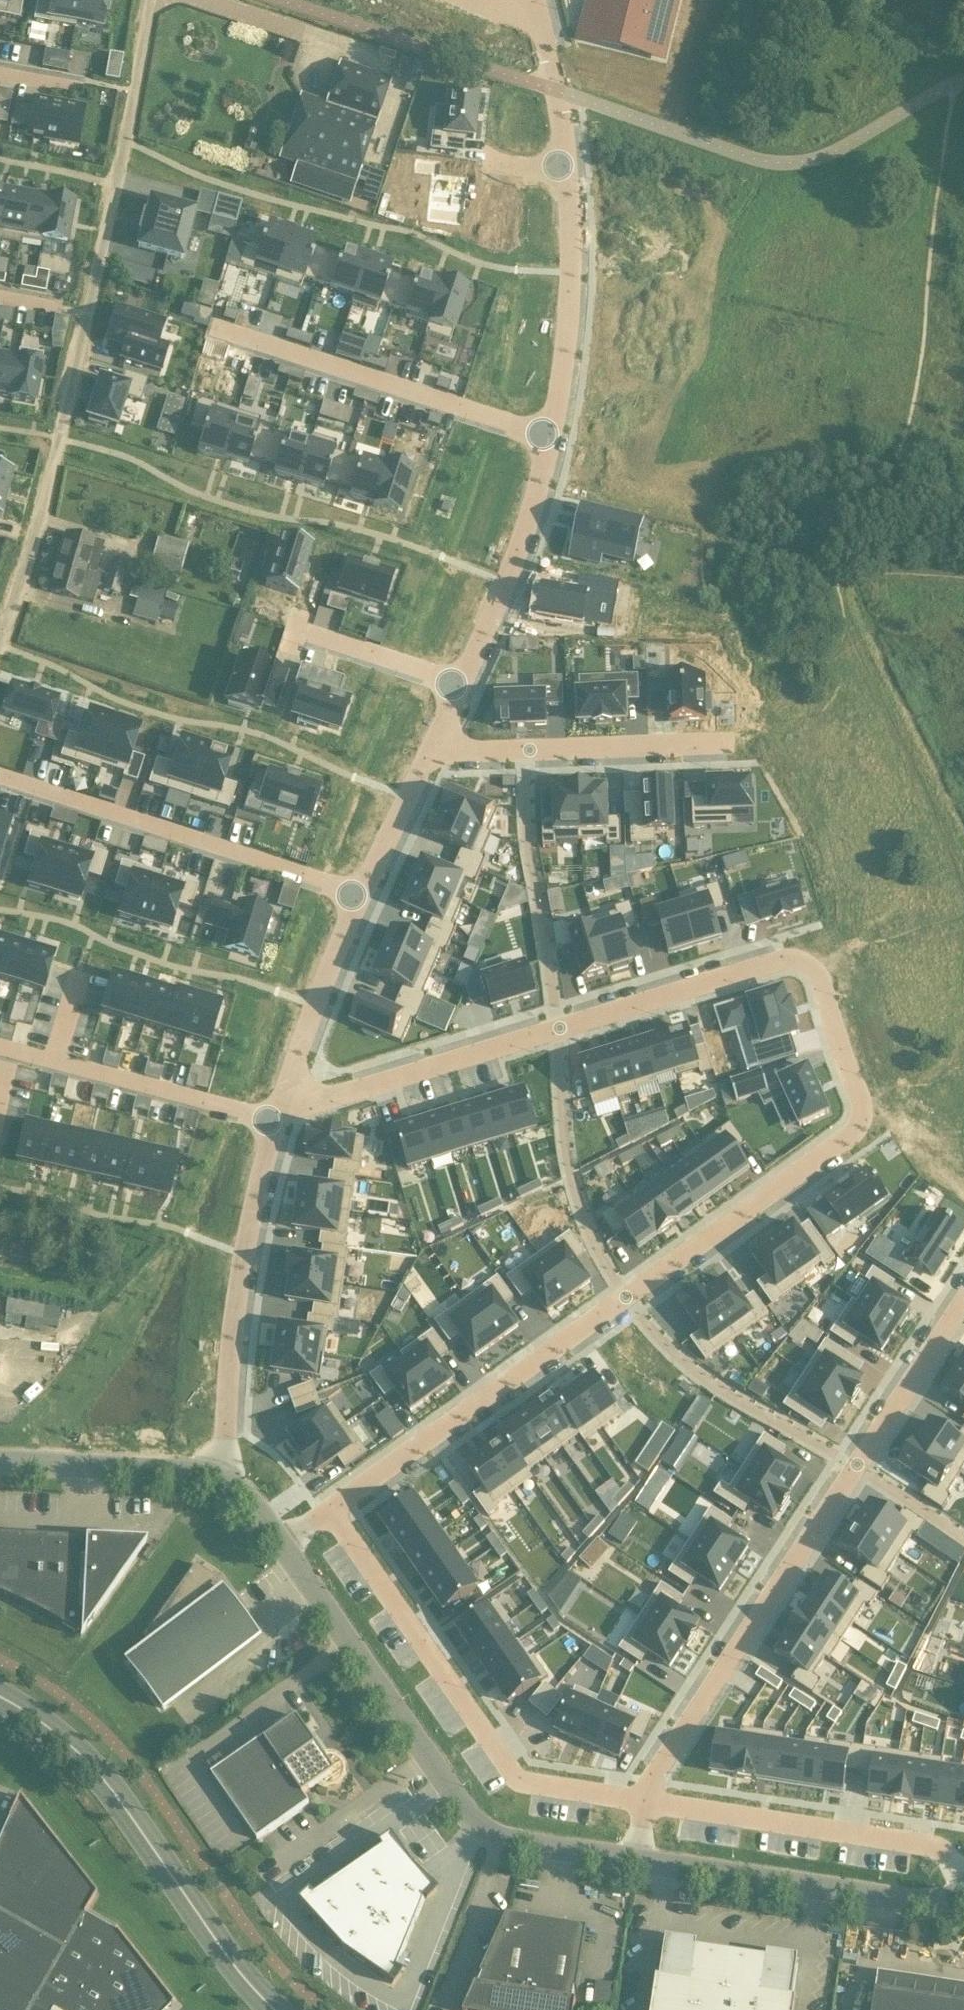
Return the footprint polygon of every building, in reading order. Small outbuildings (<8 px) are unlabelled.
[(19,20),(22,0),(0,0),(0,17),(19,20)] [(51,0),(50,0),(37,0),(33,21),(74,29),(75,24),(74,24),(79,0),(51,0)] [(74,24),(75,24),(101,29),(107,0),(79,0),(74,24)] [(579,39),(664,59),(678,0),(589,0),(579,39)] [(29,27),(28,39),(42,41),(43,28),(29,27)] [(64,73),(68,53),(43,48),(39,67),(64,73)] [(118,82),(123,57),(109,54),(104,80),(118,82)] [(301,97),(281,157),(302,164),(295,184),(348,202),(389,82),(340,65),(326,106),(301,97)] [(431,133),(429,150),(456,154),(458,138),(472,139),(477,96),(448,92),(443,134),(431,133)] [(33,99),(32,107),(13,104),(9,127),(28,131),(27,135),(71,143),(78,108),(33,99)] [(5,125),(9,103),(0,102),(0,124),(5,125)] [(415,159),(413,174),(430,176),(425,222),(461,226),(467,179),(439,176),(441,162),(415,159)] [(384,175),(370,170),(365,184),(360,199),(375,204),(384,175)] [(7,194),(0,231),(0,242),(20,245),(21,241),(20,241),(28,198),(7,194)] [(217,197),(211,219),(235,225),(241,203),(217,197)] [(48,202),(28,198),(20,241),(21,241),(42,245),(43,241),(42,241),(49,202),(48,202)] [(142,232),(137,248),(181,260),(194,212),(150,200),(146,216),(144,216),(139,232),(142,232)] [(49,202),(42,241),(43,241),(65,245),(73,205),(48,201),(48,202),(49,202)] [(246,243),(238,267),(276,280),(291,235),(292,235),(293,233),(269,225),(262,243),(261,243),(260,246),(261,247),(261,248),(246,243)] [(291,235),(276,280),(300,288),(303,279),(317,284),(327,253),(313,248),(315,243),(292,235),(291,235)] [(327,253),(317,284),(353,296),(354,296),(366,260),(343,252),(341,258),(327,253)] [(353,296),(350,305),(375,313),(378,304),(392,309),(402,278),(388,274),(390,268),(366,260),(354,296),(353,296)] [(122,262),(118,277),(150,286),(154,272),(122,262)] [(36,271),(34,281),(33,291),(45,293),(49,273),(36,271)] [(402,278),(392,309),(406,313),(404,318),(427,325),(428,326),(441,285),(418,277),(416,283),(402,278)] [(33,291),(34,281),(22,278),(20,288),(33,291)] [(427,325),(424,335),(449,343),(466,290),(441,282),(441,285),(428,326),(427,325)] [(184,305),(180,316),(194,320),(193,324),(207,328),(211,312),(184,305)] [(118,308),(107,341),(124,347),(120,360),(160,372),(168,347),(158,343),(164,323),(118,308)] [(13,311),(5,310),(3,322),(11,323),(13,311)] [(225,310),(222,319),(234,323),(238,314),(225,310)] [(34,315),(26,313),(24,326),(32,327),(34,315)] [(54,315),(48,346),(62,349),(68,317),(54,315)] [(287,330),(284,340),(297,344),(300,334),(287,330)] [(300,334),(297,344),(309,348),(312,338),(300,334)] [(229,349),(204,341),(200,356),(224,364),(226,359),(229,349)] [(10,399),(9,400),(34,405),(43,355),(18,351),(17,361),(10,399)] [(363,355),(360,364),(372,368),(375,359),(363,355)] [(0,358),(0,397),(10,399),(17,361),(0,358)] [(375,359),(372,368),(385,372),(388,363),(375,359)] [(279,365),(276,375),(288,379),(291,369),(279,365)] [(291,369),(288,379),(301,383),(304,373),(291,369)] [(91,405),(87,419),(89,419),(88,423),(105,429),(106,425),(116,428),(125,399),(139,404),(146,381),(123,374),(120,385),(99,379),(95,392),(94,392),(90,405),(91,405)] [(438,379),(435,389),(447,393),(450,383),(438,379)] [(354,390),(351,399),(363,403),(367,394),(354,390)] [(367,394),(363,403),(376,407),(379,398),(367,394)] [(180,415),(184,402),(167,397),(163,410),(180,415)] [(198,401),(190,425),(205,430),(204,431),(203,431),(202,434),(203,434),(197,453),(222,461),(223,459),(222,458),(236,413),(198,401)] [(335,422),(347,426),(351,412),(340,408),(335,422)] [(236,413),(222,458),(223,459),(246,466),(248,460),(262,465),(271,434),(257,429),(260,420),(236,413)] [(429,414),(426,424),(439,428),(442,418),(429,414)] [(271,434),(262,465),(275,469),(274,475),(298,482),(310,441),(309,441),(287,433),(285,438),(271,434)] [(310,441),(298,482),(322,489),(323,484),(337,488),(346,458),(332,454),(336,444),(311,436),(309,441),(310,441)] [(346,458),(337,488),(351,492),(349,498),(372,505),(373,506),(384,470),(383,470),(346,458)] [(372,505),(372,508),(396,515),(410,472),(385,464),(383,470),(384,470),(373,506),(372,505)] [(0,520),(12,473),(0,470),(0,519),(0,520)] [(576,536),(570,558),(598,565),(600,557),(601,554),(614,557),(613,561),(630,565),(640,526),(582,511),(578,525),(581,526),(579,537),(576,536)] [(67,534),(59,561),(95,571),(103,545),(67,534)] [(159,537),(151,566),(180,574),(188,545),(159,537)] [(281,538),(265,588),(296,598),(312,548),(281,538)] [(347,559),(337,591),(383,605),(393,573),(347,559)] [(113,560),(109,575),(124,580),(128,565),(113,560)] [(59,561),(50,592),(77,600),(77,599),(92,604),(101,573),(95,571),(59,561)] [(226,569),(223,577),(237,582),(239,574),(226,569)] [(109,575),(104,592),(119,596),(124,580),(109,575)] [(597,598),(616,602),(619,585),(580,578),(577,593),(545,588),(543,595),(539,594),(537,608),(541,609),(540,616),(556,619),(555,623),(572,626),(573,622),(592,625),(597,598)] [(135,582),(130,600),(138,602),(133,618),(157,625),(166,592),(135,582)] [(330,596),(326,608),(344,614),(348,601),(330,596)] [(242,614),(240,621),(252,625),(254,618),(242,614)] [(522,640),(510,640),(510,652),(523,652),(522,640)] [(239,657),(225,700),(229,701),(227,705),(241,710),(243,706),(258,711),(261,704),(274,709),(285,675),(272,671),(273,668),(239,657)] [(645,659),(634,660),(634,672),(646,671),(645,659)] [(301,687),(291,717),(306,722),(305,725),(317,729),(318,726),(338,732),(348,699),(317,689),(320,678),(321,677),(319,676),(302,670),(299,669),(294,684),(301,687)] [(670,678),(671,722),(706,721),(705,714),(712,714),(711,697),(705,697),(704,676),(693,677),(692,671),(670,671),(670,678)] [(606,692),(578,693),(579,724),(595,723),(595,725),(611,724),(611,723),(627,722),(626,702),(638,701),(637,677),(605,678),(606,692)] [(497,710),(493,710),(494,726),(498,726),(498,729),(502,729),(502,731),(503,730),(503,728),(509,728),(509,730),(510,730),(510,728),(546,727),(545,707),(563,706),(562,678),(533,679),(534,695),(496,697),(497,710)] [(666,683),(647,683),(647,695),(666,694),(666,683)] [(12,687),(3,714),(38,725),(34,737),(55,744),(63,721),(52,717),(57,702),(38,696),(38,694),(28,690),(27,692),(12,687)] [(67,735),(60,758),(99,771),(100,766),(99,766),(114,721),(89,713),(81,739),(67,735)] [(114,721),(99,766),(100,766),(123,774),(122,778),(136,783),(143,759),(130,755),(139,729),(114,721)] [(155,760),(148,785),(190,798),(206,748),(181,740),(173,766),(155,760)] [(206,748),(190,798),(228,811),(235,787),(222,783),(231,756),(206,748)] [(255,773),(242,811),(260,817),(263,805),(309,820),(319,789),(297,783),(299,778),(297,778),(297,779),(288,776),(288,775),(287,774),(286,779),(268,773),(267,777),(255,773)] [(516,779),(503,779),(503,789),(516,788),(516,779)] [(710,800),(692,801),(693,829),(732,827),(731,811),(752,811),(751,781),(709,782),(710,800)] [(643,814),(629,814),(630,845),(654,844),(653,832),(672,831),(671,785),(642,786),(643,814)] [(594,786),(580,787),(582,841),(606,841),(606,845),(621,845),(620,819),(607,819),(606,788),(594,788),(594,786)] [(555,821),(542,822),(543,847),(557,847),(557,842),(582,841),(580,787),(565,787),(565,789),(554,790),(555,821)] [(447,795),(441,809),(443,810),(441,815),(442,816),(442,815),(488,834),(488,833),(497,811),(452,792),(450,797),(447,795)] [(77,815),(69,813),(65,825),(73,828),(77,815)] [(12,821),(0,815),(0,861),(12,821)] [(442,816),(433,838),(462,850),(457,862),(481,872),(486,859),(482,857),(491,835),(488,833),(488,834),(442,815),(442,816)] [(30,832),(22,856),(36,860),(28,886),(53,894),(67,849),(43,842),(45,837),(30,832)] [(151,840),(144,837),(140,850),(147,852),(151,840)] [(698,841),(687,841),(687,853),(698,853),(698,841)] [(67,849),(53,894),(78,902),(86,875),(99,879),(106,856),(92,851),(91,856),(67,849)] [(625,851),(626,875),(636,873),(635,851),(625,851)] [(730,858),(722,860),(726,872),(733,870),(730,858)] [(416,869),(411,883),(457,903),(458,902),(466,881),(475,885),(481,872),(457,862),(452,873),(423,861),(419,870),(416,869)] [(121,862),(113,887),(127,891),(119,916),(144,924),(158,879),(159,879),(160,874),(121,862)] [(618,878),(620,891),(630,889),(625,877),(618,878)] [(158,879),(144,924),(169,932),(177,906),(190,910),(198,886),(183,881),(181,886),(159,879),(158,879)] [(292,911),(299,888),(284,883),(277,906),(292,911)] [(407,898),(403,907),(432,919),(427,931),(451,941),(457,928),(452,926),(462,903),(458,902),(457,903),(411,883),(405,897),(407,898)] [(510,885),(498,912),(499,914),(529,905),(526,892),(510,885)] [(718,886),(679,898),(681,907),(682,906),(695,948),(720,940),(712,914),(726,910),(718,886)] [(768,897),(741,905),(747,926),(761,921),(763,927),(775,923),(776,925),(793,920),(792,918),(804,914),(797,888),(781,893),(780,889),(766,893),(768,897)] [(655,900),(640,904),(647,929),(661,925),(670,955),(695,948),(682,906),(681,907),(659,914),(655,900)] [(214,901),(206,925),(229,932),(224,949),(255,959),(269,914),(238,904),(237,907),(214,901)] [(593,921),(592,921),(608,971),(609,971),(613,970),(614,973),(628,968),(627,966),(633,964),(624,934),(637,929),(630,905),(615,909),(616,914),(593,921)] [(567,922),(552,927),(556,953),(573,948),(583,980),(609,972),(609,971),(608,971),(592,921),(593,921),(593,919),(568,927),(567,922)] [(389,934),(383,948),(385,949),(384,953),(432,973),(441,952),(446,954),(451,941),(427,931),(422,942),(393,930),(391,935),(389,934)] [(472,937),(468,948),(481,953),(486,942),(472,937)] [(9,943),(0,940),(0,974),(9,943)] [(0,974),(0,980),(19,985),(30,949),(9,943),(0,974)] [(30,949),(19,985),(42,992),(53,956),(30,949)] [(480,954),(469,949),(464,960),(476,965),(480,954)] [(384,953),(374,976),(403,988),(398,999),(422,1010),(427,997),(423,995),(432,973),(384,953)] [(471,974),(465,988),(470,1005),(489,999),(493,1009),(535,997),(525,966),(505,972),(501,960),(485,965),(486,969),(471,974)] [(112,976),(100,1012),(123,1019),(134,983),(112,976)] [(134,983),(123,1019),(144,1025),(155,989),(134,983)] [(155,989),(144,1025),(165,1032),(176,995),(175,995),(155,989)] [(759,999),(717,1012),(724,1034),(746,1027),(759,1070),(782,1063),(776,1042),(795,1036),(791,1022),(793,1021),(792,1017),(790,1018),(788,1010),(790,1010),(789,1006),(787,1007),(782,992),(773,995),(771,991),(758,995),(759,999)] [(176,995),(165,1032),(185,1038),(197,999),(176,992),(175,995),(176,995)] [(362,998),(351,1024),(365,1029),(363,1034),(377,1040),(379,1035),(402,1044),(412,1021),(416,1023),(422,1010),(398,999),(393,1011),(362,998)] [(197,999),(185,1038),(208,1045),(220,1006),(197,999)] [(7,1028),(4,1039),(12,1042),(15,1030),(7,1028)] [(687,1029),(664,1036),(676,1073),(675,1073),(676,1078),(699,1071),(700,1075),(713,1072),(705,1047),(694,1050),(687,1029)] [(664,1036),(644,1043),(655,1079),(656,1079),(675,1073),(676,1073),(664,1036)] [(644,1043),(623,1049),(636,1090),(637,1090),(657,1083),(656,1079),(655,1079),(644,1043)] [(623,1049),(602,1055),(616,1101),(638,1094),(637,1090),(636,1090),(623,1049)] [(105,1054),(102,1065),(109,1067),(112,1056),(105,1054)] [(602,1055),(580,1062),(591,1099),(592,1101),(592,1103),(594,1108),(616,1101),(602,1055)] [(112,1056),(109,1067),(117,1069),(120,1058),(112,1056)] [(146,1065),(143,1076),(151,1078),(154,1067),(146,1065)] [(154,1067),(151,1078),(159,1080),(162,1069),(154,1067)] [(762,1073),(731,1082),(737,1102),(759,1095),(764,1107),(786,1098),(799,1126),(798,1126),(799,1128),(801,1127),(826,1115),(827,1116),(828,1115),(827,1113),(808,1070),(809,1070),(808,1069),(806,1069),(806,1070),(781,1081),(780,1081),(779,1081),(779,1083),(780,1083),(781,1085),(768,1091),(762,1073)] [(52,1075),(49,1087),(57,1089),(60,1077),(52,1075)] [(188,1076),(185,1087),(193,1089),(196,1078),(188,1076)] [(60,1077),(57,1089),(65,1091),(67,1079),(60,1077)] [(718,1088),(726,1109),(733,1107),(726,1085),(718,1088)] [(94,1086),(91,1098),(99,1100),(101,1088),(94,1086)] [(101,1088),(99,1100),(106,1102),(109,1090),(101,1088)] [(524,1092),(502,1099),(514,1137),(536,1130),(524,1092)] [(135,1097),(133,1109),(140,1111),(143,1099),(135,1097)] [(143,1099),(140,1111),(148,1113),(151,1101),(143,1099)] [(502,1099),(481,1105),(493,1144),(514,1137),(502,1099)] [(481,1105),(460,1111),(472,1150),(493,1144),(481,1105)] [(177,1108),(174,1120),(182,1122),(185,1110),(177,1108)] [(685,1108),(674,1113),(678,1120),(682,1118),(688,1115),(685,1108)] [(460,1111),(440,1118),(452,1156),(472,1150),(460,1111)] [(440,1118),(419,1124),(431,1163),(452,1156),(440,1118)] [(652,1118),(645,1120),(649,1132),(656,1130),(652,1118)] [(645,1120),(638,1122),(642,1134),(649,1132),(645,1120)] [(419,1124),(396,1131),(408,1170),(431,1163),(419,1124)] [(24,1125),(16,1162),(39,1167),(47,1130),(24,1125)] [(730,1125),(701,1146),(728,1185),(748,1171),(735,1153),(745,1146),(730,1125)] [(679,1127),(668,1133),(672,1142),(684,1136),(679,1127)] [(309,1134),(306,1150),(310,1151),(308,1159),(335,1163),(333,1174),(333,1175),(355,1178),(355,1179),(359,1180),(359,1178),(360,1172),(365,1139),(342,1135),(342,1132),(326,1129),(326,1133),(313,1131),(312,1134),(309,1134)] [(47,1130),(39,1167),(60,1172),(68,1135),(47,1130)] [(668,1133),(656,1139),(661,1148),(672,1142),(668,1133)] [(68,1135),(60,1172),(81,1176),(89,1139),(68,1135)] [(626,1138),(616,1143),(619,1150),(630,1145),(626,1138)] [(89,1139),(81,1176),(102,1181),(111,1144),(89,1139)] [(111,1144),(102,1181),(122,1185),(123,1186),(132,1149),(111,1144)] [(701,1146),(682,1159),(688,1167),(689,1166),(711,1197),(728,1185),(701,1146)] [(641,1147),(629,1153),(634,1162),(646,1156),(641,1147)] [(122,1185),(122,1188),(144,1193),(153,1153),(132,1149),(123,1186),(122,1185)] [(153,1153),(144,1193),(167,1198),(176,1158),(153,1153)] [(629,1153),(618,1159),(622,1168),(634,1162),(629,1153)] [(688,1167),(671,1179),(693,1210),(711,1197),(689,1166),(688,1167)] [(834,1214),(819,1224),(829,1239),(886,1198),(866,1171),(824,1201),(834,1214)] [(360,1172),(359,1178),(380,1181),(381,1175),(360,1172)] [(301,1183),(298,1206),(350,1214),(355,1179),(355,1178),(333,1175),(333,1174),(330,1173),(328,1186),(301,1183)] [(654,1191),(653,1191),(676,1223),(677,1222),(693,1210),(671,1179),(654,1191)] [(539,1182),(528,1187),(531,1194),(542,1189),(539,1182)] [(528,1187),(517,1192),(521,1199),(531,1194),(528,1187)] [(634,1200),(633,1200),(658,1235),(657,1236),(658,1237),(677,1223),(677,1222),(676,1223),(653,1191),(654,1191),(651,1187),(634,1200)] [(631,1196),(601,1218),(616,1239),(626,1231),(639,1249),(657,1236),(658,1235),(633,1200),(634,1200),(631,1196)] [(499,1200),(489,1205),(492,1212),(503,1207),(499,1200)] [(489,1205),(478,1210),(481,1217),(492,1212),(489,1205)] [(298,1206),(295,1230),(321,1233),(319,1246),(323,1246),(345,1249),(350,1214),(298,1206)] [(868,1256),(906,1281),(916,1266),(934,1278),(946,1260),(948,1261),(949,1260),(947,1259),(952,1251),(954,1252),(955,1251),(953,1249),(963,1232),(963,1231),(938,1214),(908,1259),(879,1240),(868,1256)] [(460,1219),(449,1224),(452,1231),(463,1226),(460,1219)] [(449,1224),(438,1229),(442,1236),(452,1231),(449,1224)] [(794,1225),(773,1241),(798,1276),(818,1261),(824,1269),(835,1261),(820,1240),(810,1247),(794,1225)] [(476,1242),(468,1231),(454,1237),(430,1248),(438,1260),(476,1242)] [(844,1260),(863,1246),(854,1232),(834,1246),(844,1260)] [(570,1233),(538,1256),(569,1298),(590,1283),(574,1261),(585,1254),(573,1237),(570,1233)] [(773,1241),(751,1256),(767,1278),(757,1285),(772,1306),(783,1298),(777,1290),(798,1276),(773,1241)] [(290,1261),(288,1277),(291,1278),(343,1286),(348,1250),(345,1249),(323,1246),(321,1258),(294,1254),(294,1261),(290,1261)] [(538,1256),(507,1278),(522,1299),(532,1292),(548,1314),(555,1308),(558,1311),(568,1303),(566,1300),(569,1298),(538,1256)] [(873,1286),(860,1307),(896,1331),(897,1328),(900,1330),(908,1319),(905,1317),(910,1309),(887,1294),(894,1284),(873,1270),(865,1281),(873,1286)] [(437,1305),(417,1277),(406,1285),(426,1313),(437,1305)] [(498,1277),(466,1300),(497,1342),(518,1327),(502,1305),(513,1298),(498,1277)] [(291,1278),(288,1301),(314,1305),(313,1316),(313,1318),(334,1321),(338,1322),(343,1286),(291,1278)] [(707,1295),(706,1296),(731,1331),(752,1316),(757,1324),(768,1316),(753,1295),(743,1303),(727,1281),(707,1295)] [(411,1297),(403,1287),(397,1298),(407,1304),(411,1297)] [(694,1305),(685,1311),(697,1329),(701,1333),(690,1340),(705,1361),(716,1353),(711,1346),(731,1331),(706,1296),(707,1295),(705,1292),(691,1302),(694,1305)] [(466,1300),(434,1323),(449,1343),(460,1336),(475,1358),(497,1342),(466,1300)] [(6,1301),(4,1316),(25,1319),(23,1330),(41,1332),(41,1327),(57,1329),(60,1308),(6,1301)] [(838,1323),(830,1335),(852,1349),(859,1338),(881,1353),(896,1331),(860,1307),(846,1329),(838,1323)] [(280,1325),(277,1348),(324,1355),(327,1334),(332,1334),(334,1321),(313,1318),(313,1316),(309,1316),(307,1329),(280,1325)] [(433,1331),(400,1355),(403,1358),(404,1358),(432,1397),(434,1395),(437,1398),(447,1390),(445,1387),(453,1381),(437,1360),(448,1352),(433,1331)] [(826,1358),(812,1380),(848,1403),(848,1404),(851,1406),(860,1392),(857,1390),(863,1381),(840,1367),(847,1356),(826,1342),(818,1353),(826,1358)] [(273,1351),(271,1363),(275,1363),(273,1372),(320,1379),(324,1355),(277,1348),(276,1352),(273,1351)] [(380,1369),(369,1377),(384,1398),(395,1390),(410,1412),(432,1397),(404,1358),(403,1358),(383,1373),(380,1369)] [(944,1392),(963,1405),(963,1374),(958,1370),(944,1392)] [(593,1377),(574,1391),(596,1422),(615,1408),(616,1408),(609,1399),(593,1377)] [(790,1396),(783,1407),(805,1421),(812,1410),(834,1425),(848,1404),(848,1403),(812,1380),(798,1401),(790,1396)] [(312,1383),(288,1393),(292,1405),(317,1395),(312,1383)] [(574,1391),(557,1403),(574,1428),(579,1434),(596,1422),(574,1391)] [(317,1395),(292,1405),(297,1417),(322,1407),(317,1395)] [(552,1397),(534,1410),(557,1441),(574,1428),(557,1403),(552,1397)] [(332,1405),(289,1435),(303,1455),(346,1425),(332,1405)] [(534,1410),(517,1422),(539,1453),(557,1441),(534,1410)] [(687,1417),(682,1424),(693,1432),(698,1424),(687,1417)] [(517,1422),(499,1435),(504,1441),(521,1466),(539,1453),(517,1422)] [(916,1445),(952,1468),(963,1450),(963,1429),(957,1440),(930,1423),(927,1428),(924,1427),(916,1439),(918,1441),(916,1445)] [(303,1455),(300,1457),(309,1471),(312,1469),(316,1475),(338,1459),(345,1469),(366,1455),(346,1425),(303,1455)] [(387,1435),(392,1441),(404,1432),(400,1426),(387,1435)] [(765,1452),(751,1474),(787,1497),(787,1496),(801,1475),(779,1460),(786,1450),(764,1436),(757,1447),(765,1452)] [(504,1441),(486,1454),(509,1485),(526,1472),(521,1466),(504,1441)] [(915,1444),(900,1466),(928,1484),(920,1496),(942,1510),(950,1497),(939,1490),(953,1469),(952,1468),(916,1445),(915,1444)] [(636,1465),(648,1474),(659,1457),(647,1449),(636,1465)] [(486,1454),(467,1468),(483,1491),(489,1499),(490,1499),(509,1485),(486,1454)] [(658,1470),(636,1504),(649,1513),(672,1479),(658,1470)] [(729,1489),(722,1501),(743,1515),(750,1504),(773,1519),(778,1510),(781,1512),(790,1498),(787,1496),(787,1497),(751,1474),(737,1495),(729,1489)] [(455,1482),(449,1487),(456,1497),(462,1492),(455,1482)] [(628,1484),(620,1493),(626,1499),(634,1490),(628,1484)] [(462,1492),(456,1497),(463,1506),(469,1502),(462,1492)] [(620,1493),(612,1502),(618,1508),(626,1499),(620,1493)] [(414,1496),(380,1520),(394,1539),(427,1516),(414,1496)] [(870,1505),(856,1527),(892,1550),(905,1529),(917,1537),(926,1524),(904,1510),(897,1522),(870,1505)] [(712,1526),(698,1547),(734,1571),(748,1549),(725,1534),(732,1524),(711,1509),(704,1521),(712,1526)] [(609,1536),(623,1546),(637,1525),(623,1515),(609,1536)] [(427,1516),(394,1539),(406,1557),(440,1534),(427,1516)] [(480,1517),(474,1522),(481,1532),(487,1527),(480,1517)] [(599,1517),(591,1526),(596,1532),(604,1523),(599,1517)] [(926,1524),(917,1537),(946,1556),(954,1544),(948,1539),(926,1524)] [(591,1526),(582,1535),(588,1540),(596,1532),(591,1526)] [(856,1527),(842,1549),(868,1566),(860,1578),(882,1592),(890,1580),(890,1579),(878,1571),(892,1550),(856,1527)] [(440,1534),(406,1557),(419,1575),(452,1552),(440,1534)] [(493,1535),(487,1539),(493,1549),(500,1545),(493,1535)] [(154,1544),(80,1540),(0,1536),(0,1597),(11,1602),(25,1608),(32,1612),(43,1617),(53,1623),(64,1630),(75,1637),(83,1644),(154,1544)] [(500,1545),(493,1549),(500,1559),(507,1554),(500,1545)] [(676,1563),(668,1574),(690,1589),(697,1578),(719,1592),(734,1571),(698,1547),(684,1568),(676,1563)] [(552,1549),(530,1565),(538,1577),(561,1561),(552,1549)] [(569,1551),(561,1560),(567,1565),(575,1556),(569,1551)] [(452,1552),(419,1575),(431,1592),(464,1569),(452,1552)] [(126,1662),(161,1709),(167,1705),(255,1638),(237,1613),(238,1612),(229,1600),(227,1601),(220,1591),(216,1594),(208,1589),(215,1580),(194,1565),(147,1632),(157,1639),(126,1662)] [(464,1569),(431,1592),(444,1612),(478,1589),(464,1569)] [(827,1578),(814,1598),(834,1612),(846,1619),(858,1601),(870,1608),(871,1607),(878,1595),(857,1581),(849,1593),(827,1578)] [(662,1602),(648,1623),(684,1647),(683,1648),(686,1649),(695,1636),(692,1634),(698,1625),(676,1610),(683,1599),(661,1585),(654,1597),(662,1602)] [(534,1591),(527,1596),(534,1606),(541,1601),(534,1591)] [(895,1592),(888,1602),(901,1610),(907,1601),(895,1592)] [(814,1598),(802,1616),(834,1637),(846,1619),(834,1612),(814,1598)] [(541,1601),(534,1606),(541,1616),(548,1611),(541,1601)] [(488,1608),(457,1630),(471,1650),(502,1628),(488,1608)] [(801,1616),(789,1634),(790,1634),(822,1655),(834,1637),(802,1616),(801,1616)] [(553,1619),(547,1623),(554,1633),(560,1628),(553,1619)] [(626,1639),(619,1651),(640,1665),(647,1654),(670,1669),(683,1648),(684,1647),(648,1623),(634,1644),(626,1639)] [(502,1628),(471,1650),(483,1667),(514,1646),(502,1628)] [(790,1634),(777,1654),(799,1669),(792,1681),(813,1695),(821,1683),(822,1682),(810,1674),(822,1655),(790,1634)] [(514,1646),(483,1667),(495,1685),(527,1663),(514,1646)] [(624,1662),(620,1669),(630,1675),(634,1668),(624,1662)] [(527,1663),(495,1685),(509,1705),(540,1683),(527,1663)] [(898,1664),(892,1675),(901,1680),(907,1668),(898,1664)] [(761,1668),(756,1677),(767,1684),(772,1675),(761,1668)] [(772,1675),(767,1684),(778,1691),(783,1683),(772,1675)] [(892,1675),(886,1687),(895,1692),(901,1680),(892,1675)] [(862,1684),(854,1697),(861,1702),(870,1688),(862,1684)] [(545,1685),(528,1704),(538,1712),(554,1692),(545,1685)] [(795,1690),(789,1699),(800,1706),(806,1697),(795,1690)] [(554,1692),(538,1712),(547,1720),(563,1700),(554,1692)] [(572,1697),(556,1732),(578,1742),(593,1707),(572,1697)] [(806,1697),(800,1706),(811,1713),(817,1704),(806,1697)] [(593,1707),(578,1742),(598,1751),(613,1716),(593,1707)] [(833,1708),(826,1719),(835,1725),(842,1714),(833,1708)] [(613,1716),(598,1751),(619,1760),(630,1736),(641,1741),(652,1717),(640,1712),(634,1725),(613,1716)] [(915,1714),(912,1724),(924,1728),(928,1718),(915,1714)] [(297,1718),(265,1740),(303,1795),(316,1786),(319,1788),(320,1789),(324,1790),(325,1790),(329,1790),(331,1790),(332,1790),(336,1788),(337,1788),(340,1786),(343,1783),(344,1782),(345,1780),(346,1779),(347,1775),(347,1774),(347,1772),(347,1770),(347,1768),(347,1767),(346,1765),(346,1763),(345,1762),(343,1759),(342,1757),(341,1756),(339,1755),(336,1753),(335,1752),(331,1751),(330,1751),(326,1751),(324,1751),(321,1752),(297,1718)] [(928,1718),(924,1728),(937,1732),(940,1723),(928,1718)] [(712,1746),(710,1761),(713,1761),(711,1773),(734,1776),(739,1750),(740,1739),(717,1735),(715,1746),(712,1746)] [(303,1795),(265,1740),(264,1738),(211,1774),(257,1840),(309,1804),(303,1795)] [(734,1776),(734,1778),(756,1781),(756,1780),(758,1767),(762,1742),(740,1739),(739,1750),(734,1776)] [(758,1767),(756,1780),(777,1783),(783,1745),(762,1742),(758,1767)] [(783,1745),(777,1783),(798,1786),(803,1760),(804,1748),(783,1745)] [(826,1752),(820,1790),(843,1793),(847,1771),(859,1773),(863,1748),(849,1746),(848,1755),(826,1752)] [(803,1760),(798,1786),(820,1790),(826,1752),(804,1748),(803,1760)] [(863,1748),(859,1773),(871,1775),(868,1797),(892,1801),(897,1763),(875,1759),(877,1750),(863,1748)] [(892,1801),(891,1802),(913,1805),(913,1804),(919,1766),(897,1763),(892,1801)] [(919,1766),(913,1804),(934,1807),(940,1769),(919,1766)] [(940,1769),(934,1807),(956,1810),(961,1773),(940,1769)] [(956,1810),(963,1812),(963,1773),(961,1773),(956,1810)] [(18,1797),(8,1821),(0,1837),(0,2009),(29,2009),(83,1917),(95,1896),(18,1797)] [(436,1889),(413,1866),(395,1841),(383,1850),(315,1897),(315,1896),(303,1907),(344,1951),(391,1985),(401,1972),(397,1969),(425,1900),(436,1889)] [(172,2005),(114,1932),(113,1933),(83,1917),(29,2009),(167,2009),(170,2008),(172,2005)] [(586,1930),(506,1917),(480,1976),(482,1977),(478,1986),(475,1986),(465,2009),(574,2009),(575,2002),(572,2002),(574,1991),(576,1991),(586,1930)] [(796,1999),(792,1999),(798,1959),(767,1954),(766,1959),(766,1960),(696,1949),(697,1944),(666,1939),(660,1979),(656,1978),(651,2009),(794,2009),(796,1999)] [(615,1982),(598,1979),(594,2000),(611,2003),(615,1982)] [(875,1992),(873,2009),(963,2009),(963,2005),(875,1992)]
